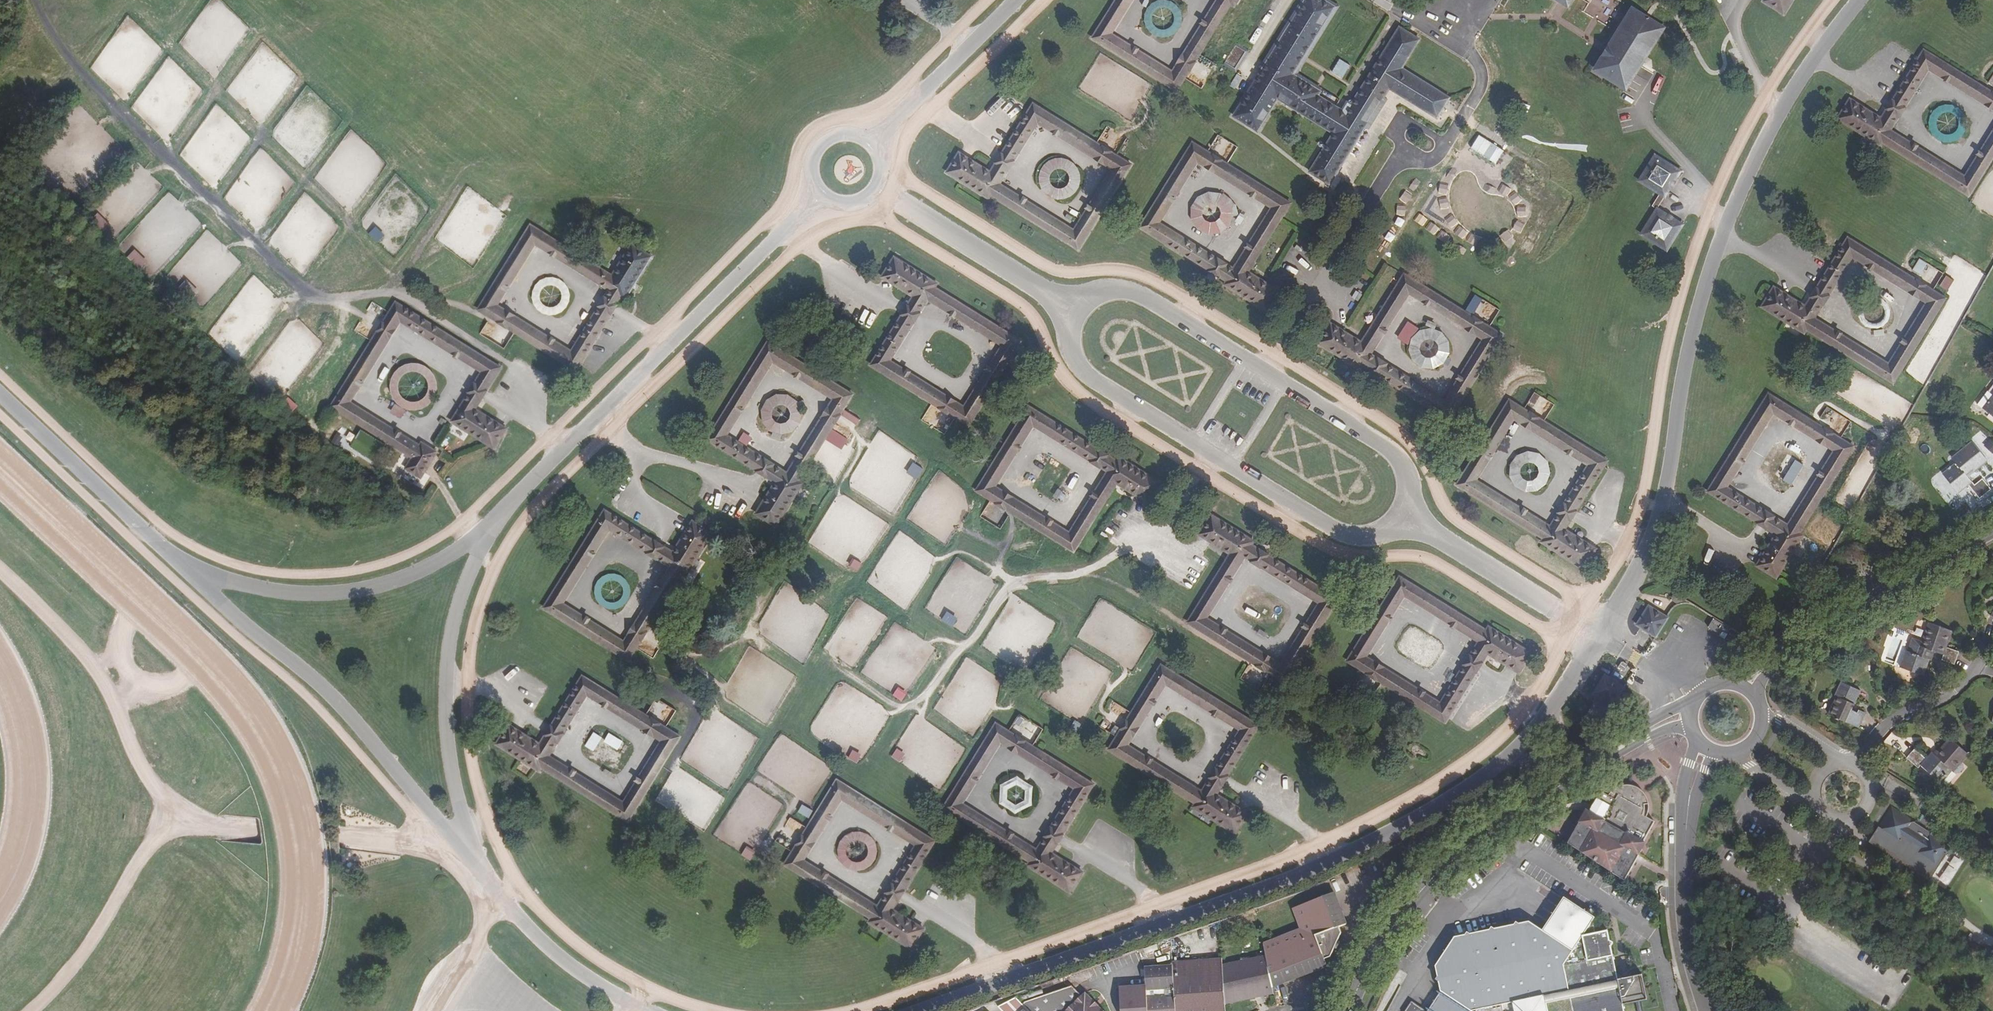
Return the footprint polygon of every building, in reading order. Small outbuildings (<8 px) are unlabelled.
[(1239,0),(1218,0),(1172,71),(1111,32),(1132,0),(1117,0),(1094,35),(1176,88),(1221,19),(1226,11),(1231,3),(1235,6),(1239,0)] [(1320,92),(1292,75),(1335,7),(1323,0),(1306,0),(1234,116),(1258,131),(1278,98),(1333,133),(1310,172),(1329,184),(1335,176),(1365,126),(1368,129),(1386,101),(1382,99),(1388,89),(1436,118),(1449,98),(1401,68),(1418,40),(1399,28),(1351,105),(1347,103),(1342,111),(1317,96),(1320,92)] [(1764,3),(1763,4),(1782,15),(1792,0),(1765,0),(1764,3)] [(1664,28),(1633,9),(1596,70),(1626,88),(1627,89),(1664,28)] [(1887,110),(1881,120),(1861,108),(1851,101),(1849,100),(1838,119),(1880,145),(1882,142),(1968,195),(1992,155),(1992,131),(1964,177),(1889,131),(1928,69),(1992,109),(1992,95),(1984,89),(1923,51),(1893,101),(1887,110)] [(1344,79),(1352,66),(1340,59),(1332,72),(1344,79)] [(1077,249),(1129,166),(1115,157),(1095,145),(1033,106),(1003,154),(991,173),(985,170),(970,161),(960,154),(959,154),(947,173),(989,199),(991,196),(1077,249)] [(1214,141),(1209,149),(1213,152),(1219,144),(1214,141)] [(1225,284),(1267,309),(1279,290),(1267,283),(1248,272),(1290,204),(1192,144),(1141,228),(1211,270),(1220,275),(1228,280),(1225,284)] [(1664,197),(1680,172),(1654,156),(1639,181),(1664,197)] [(1667,251),(1682,225),(1656,209),(1641,234),(1667,251)] [(608,298),(619,305),(619,304),(618,303),(623,295),(626,297),(631,288),(653,255),(634,243),(614,274),(560,240),(533,223),(479,309),(499,322),(520,335),(576,370),(611,315),(612,315),(613,314),(602,308),(573,354),(495,304),(536,239),(614,289),(608,298)] [(369,236),(380,242),(386,233),(375,227),(369,236)] [(1787,291),(1777,285),(1775,284),(1764,302),(1806,329),(1809,325),(1895,379),(1946,295),(1934,288),(1910,272),(1850,235),(1819,284),(1813,293),(1807,303),(1787,291)] [(608,298),(614,289),(536,239),(495,304),(573,354),(602,308),(608,298)] [(128,258),(140,270),(148,262),(136,249),(128,258)] [(1020,342),(933,288),(936,284),(894,257),(882,277),(909,294),(914,297),(902,316),(871,365),(934,404),(954,416),(968,425),(1020,342)] [(1371,370),(1379,376),(1448,419),(1500,336),(1403,276),(1361,344),(1342,332),(1330,324),(1319,343),(1360,370),(1363,365),(1371,370)] [(1473,313),(1482,300),(1475,296),(1467,310),(1473,313)] [(602,308),(613,314),(619,305),(608,298),(602,308)] [(384,322),(379,330),(378,331),(374,338),(369,346),(327,414),(409,465),(402,475),(417,485),(426,471),(433,459),(418,450),(416,452),(415,455),(377,432),(343,410),(383,344),(388,337),(395,325),(397,326),(481,378),(480,381),(477,385),(486,391),(487,392),(488,391),(487,390),(496,374),(391,310),(384,322)] [(362,319),(379,330),(384,322),(367,312),(362,319)] [(489,336),(492,325),(486,323),(483,334),(489,336)] [(1419,326),(1409,361),(1445,372),(1456,337),(1419,326)] [(513,352),(518,336),(512,334),(507,350),(513,352)] [(800,480),(805,472),(810,463),(853,393),(768,343),(710,440),(778,482),(767,500),(759,512),(778,524),(804,482),(800,480)] [(437,409),(436,366),(393,367),(394,410),(437,409)] [(472,394),(481,399),(486,391),(477,385),(472,394)] [(1534,392),(1526,406),(1545,417),(1553,403),(1534,392)] [(481,399),(472,394),(449,430),(465,439),(469,432),(494,448),(506,428),(505,428),(494,421),(475,409),(480,400),(481,401),(482,400),(481,399)] [(1802,535),(1798,533),(1851,447),(1768,395),(1708,492),(1777,534),(1757,566),(1775,577),(1802,535)] [(294,412),(299,405),(289,398),(283,405),(294,412)] [(1984,410),(1992,416),(1992,398),(1984,410)] [(1543,542),(1585,567),(1596,548),(1584,541),(1565,530),(1607,462),(1510,402),(1458,486),(1529,528),(1537,533),(1545,538),(1543,542)] [(1116,461),(1108,456),(1099,451),(1029,408),(979,492),(1076,551),(1118,482),(1136,494),(1149,501),(1160,482),(1118,456),(1116,461)] [(849,439),(833,430),(827,439),(843,449),(849,439)] [(1987,461),(1972,442),(1952,458),(1956,463),(1943,474),(1958,493),(1968,485),(1979,498),(1990,490),(1982,480),(1974,485),(1965,475),(1973,469),(1975,471),(1987,461)] [(1533,455),(1520,449),(1507,480),(1542,496),(1556,464),(1539,456),(1543,448),(1537,445),(1533,455)] [(916,480),(923,469),(912,462),(906,473),(916,480)] [(711,534),(692,522),(691,523),(684,534),(672,554),(662,548),(654,543),(604,512),(544,608),(628,660),(636,646),(649,626),(681,573),(685,576),(711,534)] [(1267,557),(1258,551),(1251,546),(1253,542),(1211,516),(1199,535),(1212,543),(1230,554),(1188,623),(1249,661),(1270,674),(1284,683),(1336,599),(1267,557)] [(859,570),(863,563),(855,559),(851,566),(859,570)] [(1486,629),(1478,624),(1470,619),(1400,576),(1349,660),(1447,719),(1488,650),(1507,662),(1519,669),(1531,650),(1489,624),(1486,629)] [(1637,625),(1655,637),(1667,618),(1666,617),(1648,607),(1637,625)] [(949,610),(943,619),(954,626),(960,617),(949,610)] [(1702,621),(1696,632),(1700,634),(1707,623),(1702,621)] [(1906,650),(1900,667),(1924,675),(1932,651),(1943,655),(1942,660),(1955,664),(1959,652),(1947,647),(1952,631),(1929,623),(1920,646),(1912,643),(1908,651),(1906,650)] [(1215,795),(1221,785),(1227,776),(1257,726),(1161,666),(1131,714),(1121,730),(1117,738),(1109,750),(1195,803),(1192,808),(1235,834),(1247,815),(1245,814),(1234,807),(1215,795)] [(627,821),(679,737),(665,728),(645,716),(582,677),(551,726),(540,745),(534,741),(520,732),(509,726),(508,725),(496,744),(539,770),(540,767),(627,821)] [(1861,691),(1842,682),(1835,697),(1838,698),(1831,714),(1859,727),(1866,712),(1860,710),(1858,713),(1852,710),(1861,691)] [(893,695),(902,701),(907,693),(898,687),(893,695)] [(1018,715),(1008,732),(1014,736),(1025,719),(1018,715)] [(1110,733),(1117,738),(1121,730),(1115,726),(1110,733)] [(996,727),(967,774),(952,797),(944,810),(1031,864),(1028,868),(1070,894),(1083,874),(1081,873),(1070,867),(1057,858),(1052,855),(1063,836),(1093,787),(1031,749),(996,727)] [(1899,750),(1904,744),(1890,733),(1885,739),(1899,750)] [(1945,778),(1947,775),(1952,770),(1954,771),(1968,754),(1950,738),(1938,751),(1940,753),(1937,756),(1932,752),(1927,757),(1916,747),(1907,758),(1918,768),(1921,765),(1941,782),(1945,778)] [(897,913),(892,909),(903,891),(933,842),(836,782),(807,828),(792,852),(785,865),(871,919),(869,923),(911,948),(923,929),(921,928),(910,921),(897,913)] [(1643,852),(1647,846),(1659,826),(1650,820),(1653,813),(1652,808),(1650,804),(1647,800),(1643,797),(1639,795),(1634,794),(1628,794),(1622,796),(1617,799),(1613,802),(1609,807),(1601,802),(1592,815),(1588,821),(1585,820),(1568,846),(1625,884),(1645,853),(1643,852)] [(802,805),(798,812),(808,818),(813,811),(802,805)] [(1921,835),(1913,830),(1910,827),(1914,821),(1892,808),(1877,829),(1900,843),(1904,836),(1908,839),(1915,844),(1919,846),(1915,853),(1937,867),(1951,845),(1929,831),(1925,838),(1921,835)] [(1929,822),(1922,817),(1913,830),(1921,835),(1929,822)] [(1895,875),(1915,844),(1908,839),(1898,854),(1891,865),(1888,869),(1895,875)] [(746,846),(741,854),(750,861),(756,852),(746,846)] [(1941,873),(1949,879),(1963,862),(1954,855),(1941,873)] [(1624,1006),(1648,1000),(1643,975),(1625,978),(1617,973),(1608,931),(1596,933),(1594,922),(1596,918),(1565,897),(1543,930),(1530,921),(1455,937),(1435,966),(1441,992),(1429,1010),(1625,1010),(1624,1006)] [(1267,955),(1274,987),(1293,982),(1330,973),(1328,966),(1334,964),(1343,945),(1342,938),(1348,937),(1342,906),(1299,916),(1305,937),(1265,947),(1267,955)] [(1274,987),(1267,955),(1223,965),(1225,1004),(1246,1000),(1275,994),(1274,987)] [(1223,965),(1223,959),(1174,962),(1174,965),(1176,1010),(1226,1010),(1225,1004),(1223,965)] [(1174,965),(1146,967),(1147,985),(1121,987),(1123,1010),(1176,1010),(1174,965)] [(1088,994),(1085,991),(1065,1010),(1069,1010),(1088,994)] [(1088,994),(1069,1010),(1104,1010),(1088,994)] [(1412,1001),(1405,1010),(1426,1010),(1412,1001)]
